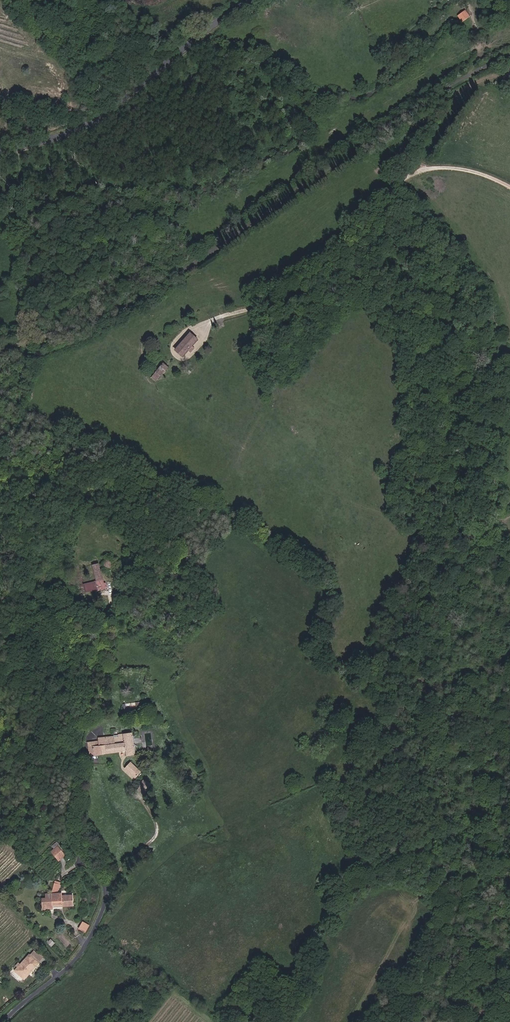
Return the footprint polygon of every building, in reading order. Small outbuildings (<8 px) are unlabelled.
[(459,17),(464,23),(472,16),(466,10),(459,17)] [(184,329),(169,345),(190,362),(204,346),(184,329)] [(163,364),(156,372),(161,375),(168,367),(163,364)] [(107,558),(104,562),(102,565),(110,570),(116,560),(113,558),(111,560),(107,558)] [(93,565),(95,574),(96,580),(83,584),(85,592),(99,589),(99,584),(104,582),(99,563),(93,565)] [(99,742),(93,743),(94,755),(109,753),(127,750),(128,756),(132,756),(132,749),(134,749),(133,734),(114,737),(99,738),(99,742)] [(140,771),(132,763),(127,770),(135,778),(141,773),(140,771)] [(144,779),(141,787),(149,790),(152,783),(144,779)] [(53,846),(55,848),(52,851),(60,861),(68,855),(57,842),(53,846)] [(62,894),(53,894),(53,899),(48,899),(43,900),(43,911),(50,911),(49,906),(63,906),(63,907),(74,907),(73,896),(62,896),(62,894)] [(88,931),(91,925),(84,921),(80,927),(88,931)] [(17,975),(33,959),(29,956),(14,972),(17,975)] [(37,963),(33,959),(17,975),(21,978),(28,971),(29,972),(37,963)] [(28,971),(21,978),(23,979),(29,972),(28,971)]
